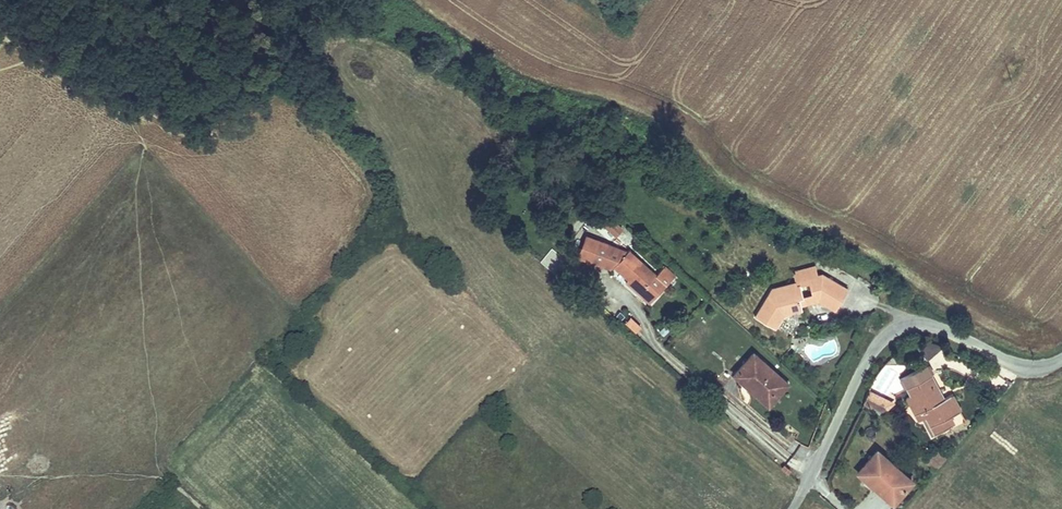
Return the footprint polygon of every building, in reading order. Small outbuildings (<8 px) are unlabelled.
[(609,216),(601,225),(614,237),(623,227),(609,216)] [(654,290),(668,273),(640,249),(626,265),(640,278),(654,290)] [(830,295),(846,301),(857,278),(829,266),(825,267),(821,258),(799,266),(803,275),(819,269),(819,272),(815,276),(819,284),(825,281),(830,295)] [(678,282),(668,273),(654,290),(640,278),(638,280),(661,301),(678,282)] [(794,283),(804,279),(803,275),(779,284),(778,287),(788,291),(795,287),(794,283)] [(811,286),(807,278),(804,279),(794,283),(795,287),(788,291),(778,287),(767,315),(788,324),(794,311),(792,305),(800,302),(801,308),(813,304),(812,302),(808,293),(811,286)] [(825,281),(819,284),(821,287),(808,293),(812,302),(830,295),(825,281)] [(792,305),(794,311),(801,308),(800,302),(792,305)] [(803,382),(767,352),(748,373),(755,380),(780,401),(789,391),(792,394),(803,382)] [(951,394),(934,363),(910,376),(927,410),(930,408),(941,431),(959,423),(955,412),(965,407),(957,391),(951,394)] [(755,380),(748,373),(746,376),(753,382),(755,380)] [(789,391),(780,401),(783,404),(792,394),(789,391)] [(868,391),(863,406),(886,414),(891,400),(868,391)] [(922,484),(889,456),(869,478),(902,507),(922,484)] [(788,464),(794,469),(797,464),(792,460),(788,464)]
